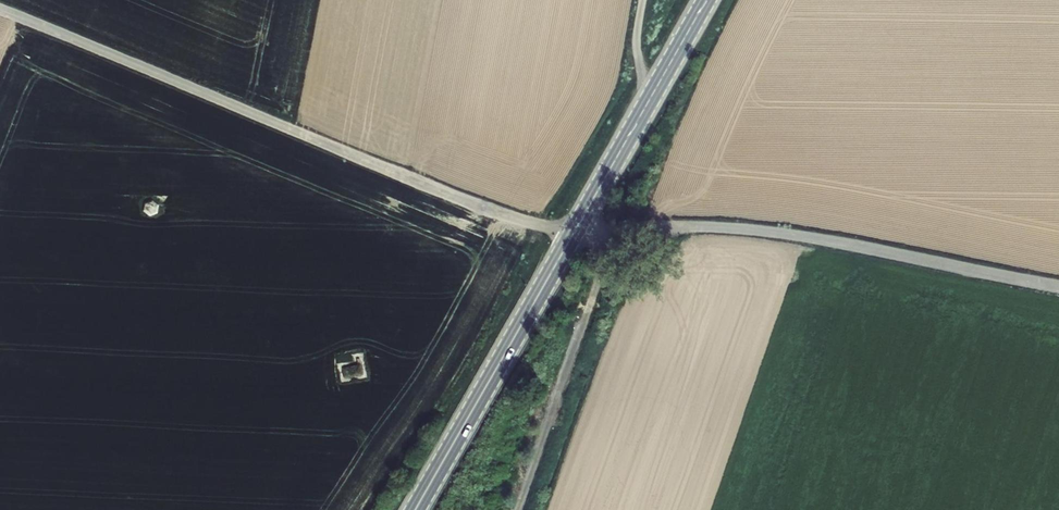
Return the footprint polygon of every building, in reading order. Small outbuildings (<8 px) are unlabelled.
[(145,203),(143,211),(150,216),(157,214),(159,205),(152,200),(145,203)] [(639,241),(626,240),(626,249),(638,250),(639,241)] [(344,380),(364,376),(360,358),(357,359),(358,365),(342,368),(344,380)]
